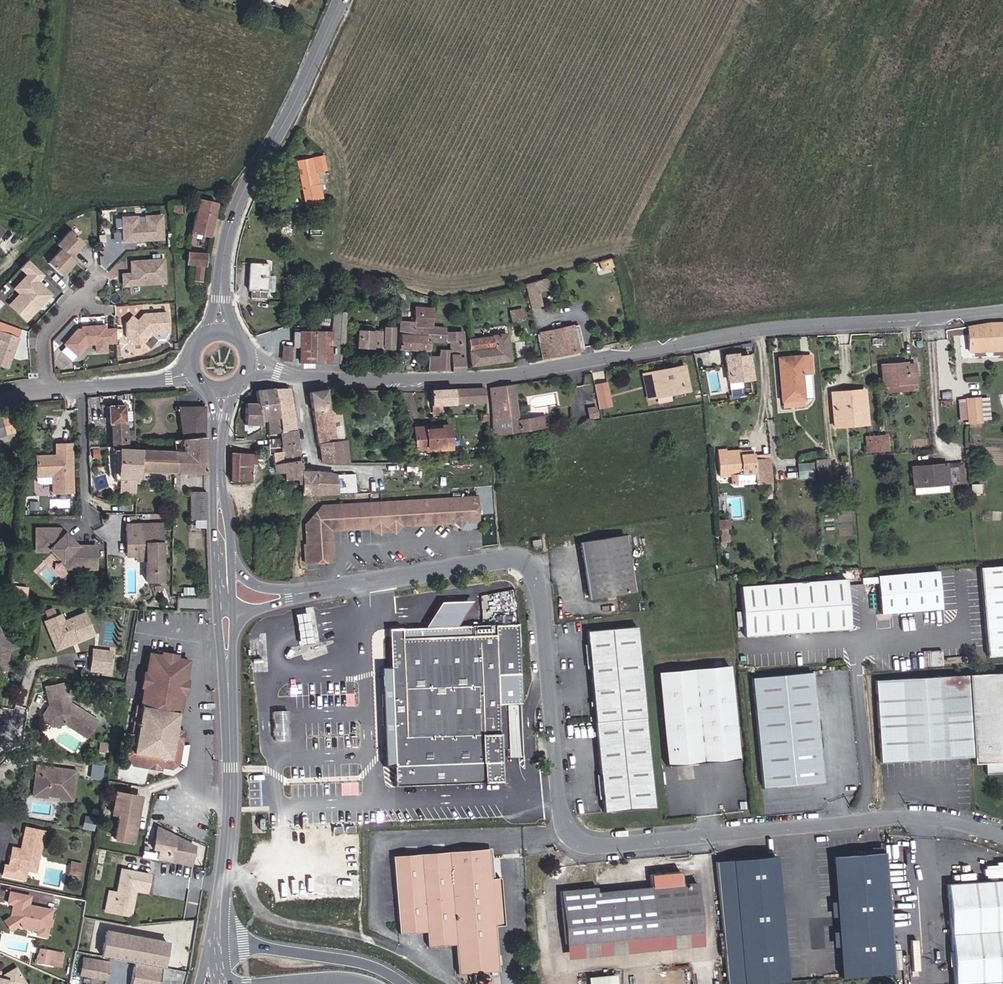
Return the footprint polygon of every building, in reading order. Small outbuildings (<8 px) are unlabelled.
[(285,10),(289,0),(271,0),(270,3),(275,5),(273,10),(279,12),(281,8),(285,10)] [(327,156),(300,161),(308,203),(326,199),(320,172),(332,171),(327,156)] [(186,232),(191,235),(194,229),(205,234),(217,207),(201,199),(186,232)] [(275,224),(284,222),(280,206),(271,209),(275,224)] [(160,241),(160,217),(144,217),(144,224),(134,224),(134,217),(120,217),(120,241),(134,241),(134,233),(143,234),(143,241),(160,241)] [(279,239),(288,236),(284,222),(275,224),(279,239)] [(69,256),(85,241),(73,228),(56,243),(60,248),(46,261),(58,275),(74,260),(69,256)] [(210,255),(196,252),(191,267),(198,268),(197,283),(206,283),(210,255)] [(50,295),(37,281),(44,274),(31,260),(23,269),(28,275),(14,288),(21,295),(19,297),(17,296),(8,304),(23,320),(36,308),(36,305),(42,300),(43,301),(50,295)] [(266,273),(266,261),(247,260),(247,288),(250,288),(249,296),(263,297),(263,289),(264,281),(266,281),(266,273)] [(165,287),(165,262),(131,261),(131,274),(122,274),(122,286),(165,287)] [(272,274),(266,273),(266,281),(264,281),(263,289),(265,289),(265,288),(272,288),(272,274)] [(540,305),(536,291),(544,289),(541,277),(522,283),(527,308),(540,305)] [(463,324),(460,324),(461,309),(432,308),(432,304),(423,304),(423,308),(417,308),(417,302),(409,302),(408,317),(395,317),(395,346),(425,346),(425,369),(432,370),(463,367),(463,339),(462,339),(463,324)] [(526,309),(512,312),(513,322),(528,320),(526,309)] [(168,332),(168,313),(143,313),(141,315),(143,317),(141,319),(130,314),(123,321),(123,335),(130,342),(139,342),(149,332),(168,332)] [(363,345),(387,345),(387,320),(378,320),(378,324),(368,324),(368,320),(353,320),(353,345),(354,345),(363,345)] [(1002,348),(1002,321),(996,321),(968,326),(970,350),(1002,348)] [(116,342),(116,329),(105,329),(105,324),(80,324),(80,326),(75,326),(60,341),(72,354),(84,342),(95,342),(95,350),(106,350),(106,342),(116,342)] [(578,327),(541,334),(546,360),(582,353),(578,327)] [(326,357),(326,350),(326,329),(290,329),(290,344),(297,344),(297,357),(326,357)] [(470,364),(509,359),(505,333),(466,338),(470,364)] [(3,367),(7,358),(5,357),(6,354),(8,354),(14,341),(0,335),(0,365),(3,367)] [(740,354),(724,354),(729,387),(756,383),(753,356),(741,358),(740,354)] [(813,356),(780,359),(784,404),(807,402),(805,376),(815,375),(813,356)] [(917,363),(883,366),(883,392),(920,389),(917,363)] [(653,397),(684,392),(680,366),(644,372),(646,383),(651,382),(653,397)] [(645,398),(653,397),(651,382),(646,383),(644,372),(641,373),(645,398)] [(602,394),(613,393),(610,374),(598,376),(602,394)] [(693,378),(698,405),(713,403),(708,375),(693,378)] [(345,428),(336,429),(335,404),(330,404),(328,384),(309,387),(316,440),(317,440),(320,456),(348,452),(345,428)] [(296,423),(295,414),(288,386),(272,388),(275,409),(265,410),(266,416),(267,426),(278,425),(296,423)] [(517,386),(494,389),(496,436),(551,428),(549,417),(521,421),(517,386)] [(838,395),(862,393),(861,387),(838,388),(838,395)] [(265,410),(275,409),(272,388),(254,389),(255,402),(260,423),(262,423),(266,422),(266,416),(265,410)] [(843,414),(863,413),(862,393),(838,395),(838,388),(829,389),(832,423),(844,422),(843,414)] [(488,389),(434,391),(433,414),(446,413),(445,406),(489,405),(488,389)] [(978,398),(964,398),(966,421),(968,421),(968,426),(978,426),(978,421),(979,420),(978,398)] [(986,398),(978,398),(979,420),(987,420),(986,398)] [(245,423),(260,423),(255,402),(244,403),(245,423)] [(123,405),(107,405),(108,428),(111,428),(113,451),(125,451),(124,440),(135,440),(134,431),(124,432),(123,405)] [(176,474),(209,474),(207,407),(178,407),(178,442),(176,474)] [(844,422),(864,420),(863,413),(843,414),(844,422)] [(0,419),(0,438),(17,434),(13,416),(0,419)] [(282,456),(299,454),(296,423),(278,425),(279,432),(280,441),(282,456)] [(411,449),(447,445),(445,423),(409,426),(411,449)] [(269,442),(280,441),(279,432),(268,433),(268,437),(269,442)] [(865,448),(884,447),(883,433),(865,434),(865,448)] [(168,451),(140,451),(139,475),(176,474),(178,442),(168,442),(168,451)] [(57,454),(37,455),(38,477),(55,478),(55,494),(76,495),(75,448),(58,448),(57,454)] [(755,448),(719,451),(721,477),(737,477),(737,485),(774,485),(770,458),(756,457),(755,448)] [(125,451),(113,451),(115,485),(129,484),(130,500),(138,500),(139,475),(140,451),(125,451)] [(233,454),(233,481),(253,482),(255,465),(260,465),(260,455),(233,454)] [(308,490),(337,489),(335,464),(301,467),(299,454),(282,456),(271,457),(273,466),(284,466),(286,474),(288,480),(298,480),(299,485),(308,485),(308,490)] [(943,482),(953,482),(952,465),(942,465),(942,462),(908,464),(909,484),(943,482)] [(337,489),(353,489),(352,463),(335,464),(337,489)] [(823,463),(810,463),(811,477),(825,476),(823,463)] [(807,465),(794,466),(795,478),(808,477),(807,465)] [(274,474),(286,474),(284,466),(273,466),(274,474)] [(210,493),(192,492),(193,520),(210,521),(210,493)] [(19,496),(19,504),(28,504),(28,496),(19,496)] [(461,526),(463,523),(474,504),(474,497),(415,501),(417,522),(451,519),(461,526)] [(415,501),(319,507),(302,524),(302,525),(303,545),(301,545),(302,564),(329,562),(327,543),(324,543),(323,531),(329,524),(341,524),(341,526),(360,525),(360,523),(410,519),(411,522),(417,522),(415,501)] [(463,523),(475,522),(474,504),(463,523)] [(85,567),(86,545),(67,544),(48,526),(25,525),(24,548),(36,549),(36,545),(39,548),(41,551),(45,556),(48,555),(51,558),(53,555),(59,560),(64,560),(64,566),(85,567)] [(151,530),(116,532),(116,549),(130,549),(131,560),(136,560),(137,581),(153,580),(151,530)] [(591,598),(635,589),(625,534),(582,542),(591,598)] [(537,544),(546,543),(545,535),(536,537),(537,544)] [(130,549),(116,549),(116,556),(127,556),(127,560),(131,560),(130,549)] [(64,566),(64,560),(59,560),(53,555),(51,558),(48,555),(45,556),(56,566),(64,566)] [(983,569),(990,655),(1002,654),(1002,567),(983,569)] [(941,573),(880,576),(882,614),(945,609),(941,573)] [(850,580),(743,586),(747,637),(855,630),(850,580)] [(47,617),(57,613),(53,606),(44,610),(47,617)] [(310,609),(297,611),(299,627),(301,647),(315,644),(310,609)] [(79,642),(96,634),(86,611),(65,620),(62,613),(55,615),(59,623),(50,627),(56,638),(67,643),(77,638),(79,642)] [(18,614),(9,613),(7,621),(18,623),(18,614)] [(58,651),(79,642),(77,638),(67,643),(56,638),(50,627),(59,623),(55,615),(44,620),(58,651)] [(521,624),(392,628),(395,688),(388,688),(388,721),(396,721),(397,733),(389,733),(390,766),(396,765),(399,786),(505,781),(499,672),(522,672),(521,624)] [(639,626),(589,631),(604,812),(656,806),(639,626)] [(9,650),(5,639),(1,627),(0,627),(0,669),(7,669),(9,650)] [(9,650),(18,647),(14,636),(5,639),(9,650)] [(114,650),(95,648),(93,672),(113,675),(114,650)] [(176,738),(178,727),(189,658),(148,651),(133,741),(184,750),(186,740),(176,738)] [(732,667),(662,673),(671,763),(740,758),(732,667)] [(815,672),(754,678),(765,787),(826,782),(815,672)] [(968,676),(975,758),(977,758),(977,765),(989,764),(990,776),(1002,775),(1002,674),(968,676)] [(883,764),(975,758),(968,676),(878,682),(883,764)] [(68,682),(48,686),(50,703),(44,711),(47,722),(55,728),(66,725),(88,739),(99,719),(84,708),(76,708),(68,682)] [(278,741),(293,739),(288,712),(274,714),(278,741)] [(176,738),(186,740),(188,729),(178,727),(176,738)] [(330,749),(327,730),(321,731),(325,750),(330,749)] [(174,765),(183,759),(184,750),(133,741),(132,744),(130,743),(128,752),(135,753),(142,764),(156,766),(156,762),(174,765)] [(60,797),(74,798),(76,768),(36,764),(35,773),(39,773),(38,775),(41,775),(40,785),(47,786),(47,792),(60,793),(60,797)] [(39,773),(35,773),(34,796),(46,796),(47,792),(47,786),(40,785),(41,775),(38,775),(39,773)] [(139,840),(141,824),(138,823),(139,815),(130,814),(132,807),(144,809),(145,804),(133,802),(134,793),(121,791),(118,812),(124,813),(120,837),(139,840)] [(145,804),(146,795),(134,793),(133,802),(145,804)] [(76,811),(75,820),(84,822),(86,812),(76,811)] [(48,832),(27,826),(23,849),(15,847),(11,867),(40,872),(48,832)] [(175,864),(181,833),(159,828),(155,849),(162,850),(161,853),(145,850),(144,858),(175,864)] [(492,849),(396,856),(401,935),(429,933),(430,946),(458,944),(460,975),(501,972),(498,925),(507,925),(504,878),(494,879),(492,849)] [(888,852),(833,855),(842,976),(895,973),(888,852)] [(718,861),(730,983),(753,983),(791,982),(779,856),(718,861)] [(86,862),(73,860),(70,879),(83,880),(86,862)] [(154,874),(123,868),(120,891),(111,890),(108,912),(134,916),(138,891),(151,893),(154,874)] [(599,887),(564,890),(570,959),(705,947),(698,882),(684,884),(682,872),(655,874),(655,886),(601,892),(599,887)] [(940,888),(947,983),(1002,983),(1002,883),(940,888)] [(42,935),(50,937),(54,910),(30,906),(31,897),(11,894),(9,905),(18,906),(17,909),(14,912),(13,919),(20,928),(42,932),(42,935)] [(14,932),(20,928),(13,919),(7,923),(14,932)] [(106,930),(102,955),(136,960),(163,964),(168,939),(106,930)] [(47,949),(46,963),(56,964),(58,950),(47,949)] [(158,975),(162,972),(163,964),(136,960),(133,983),(160,983),(157,980),(158,975)] [(105,978),(107,965),(90,963),(88,975),(105,978)] [(0,973),(0,976),(5,977),(22,968),(20,966),(3,973),(0,973)] [(30,983),(22,968),(5,977),(0,976),(0,983),(30,983)] [(619,974),(589,976),(590,983),(619,983),(619,974)]
